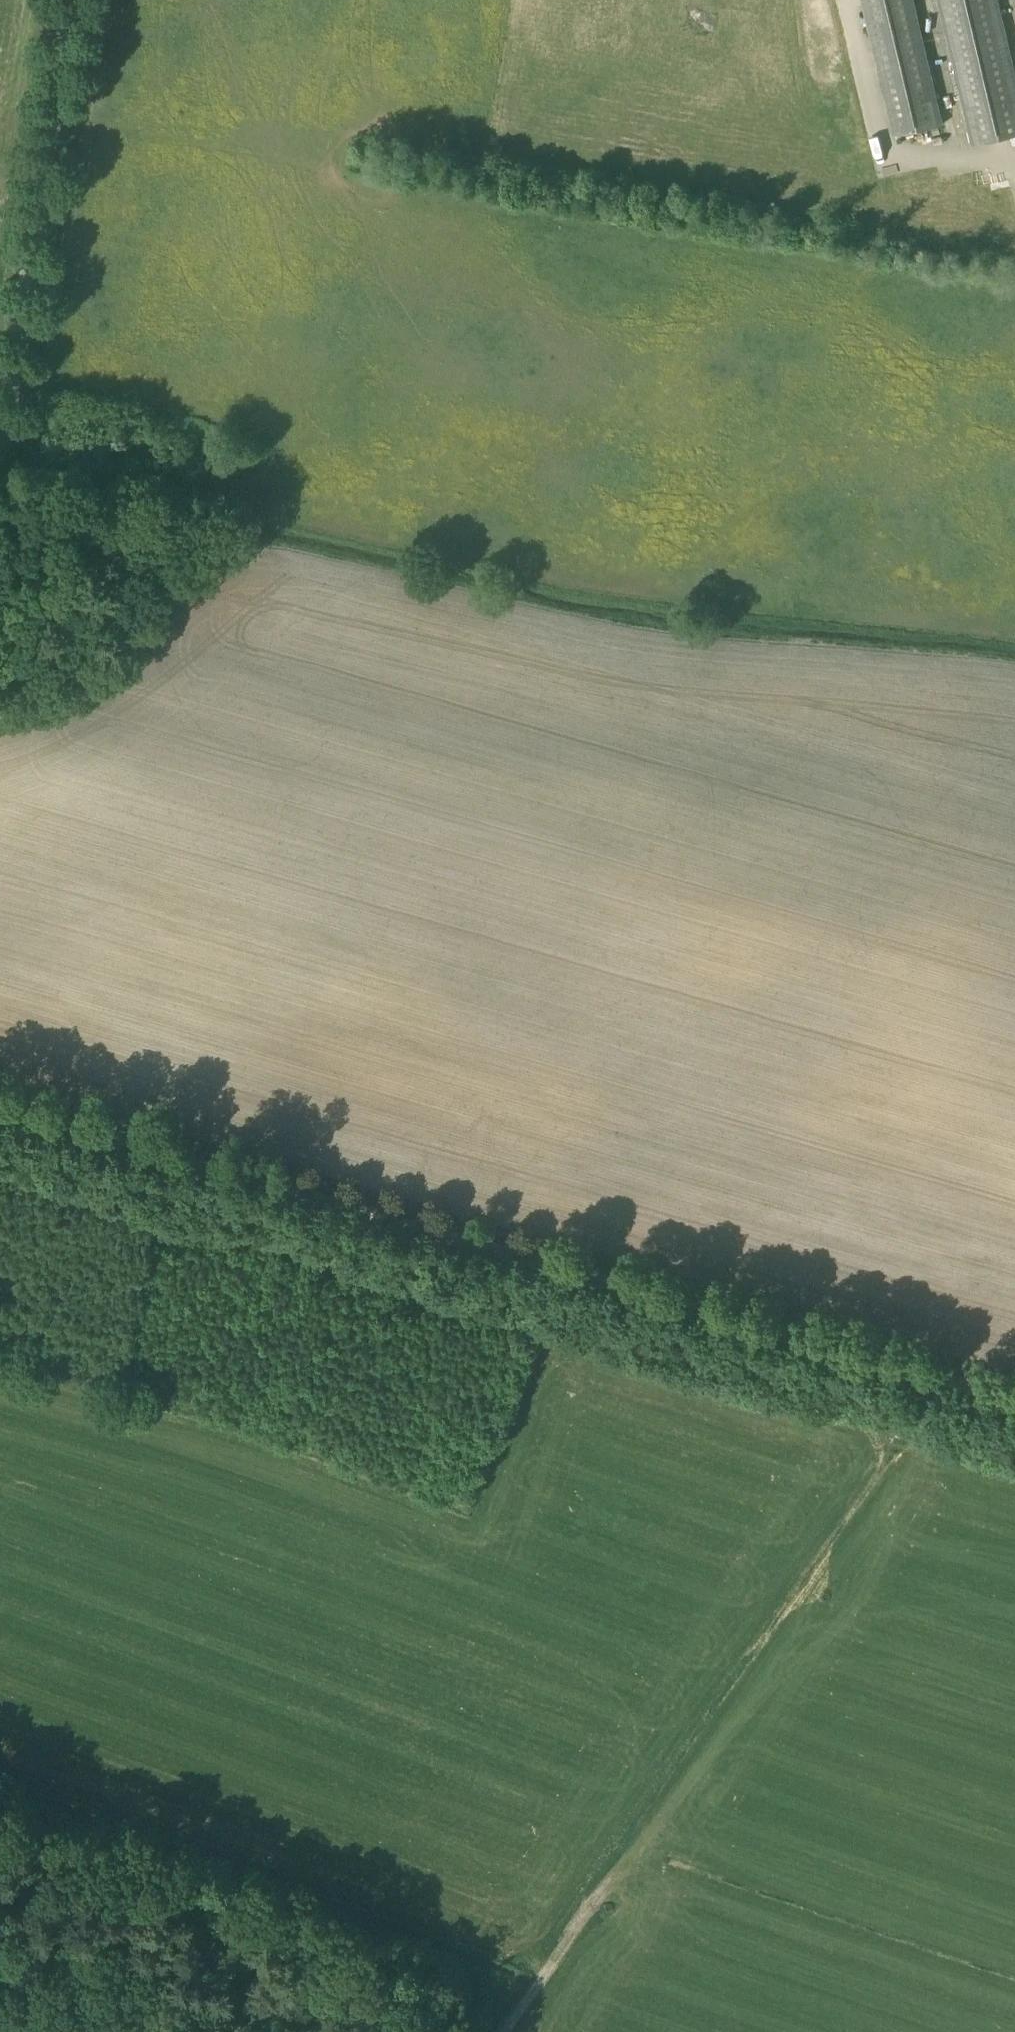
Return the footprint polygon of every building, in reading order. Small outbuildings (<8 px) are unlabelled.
[(942,124),(913,0),(861,0),(893,136),(942,124)] [(1014,135),(1014,76),(997,0),(937,0),(971,145),(1014,135)]
